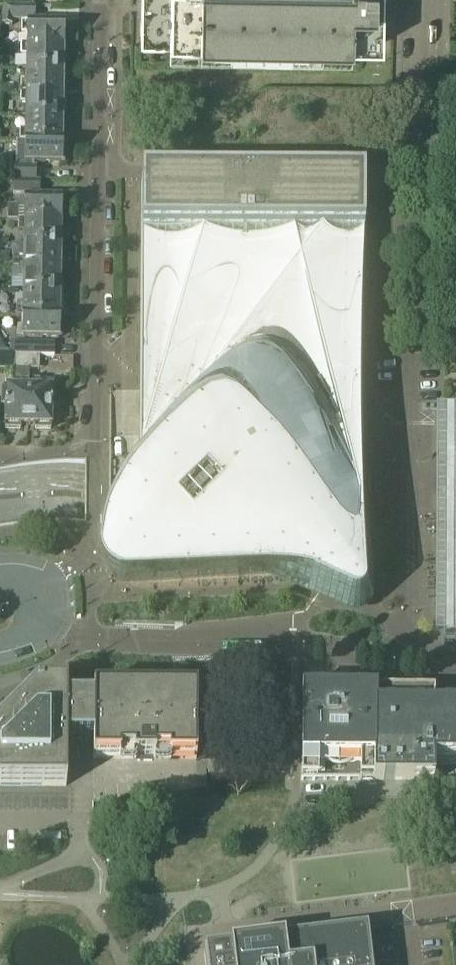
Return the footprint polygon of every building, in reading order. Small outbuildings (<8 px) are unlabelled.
[(141,11),(140,11),(140,13),(141,13),(141,39),(171,40),(170,61),(348,64),(353,64),(353,43),(383,43),(383,35),(384,17),(384,0),(142,0),(141,11)] [(4,6),(2,20),(0,26),(2,26),(2,30),(12,30),(12,21),(35,22),(35,7),(4,6)] [(22,25),(21,36),(27,36),(26,46),(26,47),(63,48),(63,44),(66,44),(66,26),(22,25)] [(21,46),(21,58),(26,58),(26,71),(62,71),(63,67),(66,67),(66,54),(63,54),(63,48),(26,47),(26,46),(21,46)] [(21,84),(20,95),(62,95),(62,89),(65,89),(65,75),(62,75),(62,71),(26,71),(26,84),(21,84)] [(20,95),(20,105),(26,105),(25,118),(62,119),(62,115),(65,115),(65,101),(62,101),(62,95),(20,95)] [(20,131),(20,143),(61,143),(61,137),(64,137),(65,123),(62,123),(62,121),(62,119),(25,118),(25,120),(25,132),(20,131)] [(14,168),(13,180),(36,181),(37,169),(32,168),(32,164),(61,165),(61,160),(64,160),(64,147),(61,147),(61,143),(20,143),(16,143),(15,168),(14,168)] [(373,600),(369,461),(370,179),(124,177),(122,392),(111,392),(111,480),(111,508),(111,525),(115,525),(112,534),(109,545),(108,552),(109,552),(107,561),(107,565),(108,569),(109,572),(111,575),(114,578),(117,580),(120,581),(124,582),(127,582),(257,578),(350,619),(358,619),(364,616),(369,612),(372,607),(373,600)] [(39,182),(13,181),(13,196),(40,196),(39,182)] [(7,207),(7,222),(18,222),(60,222),(60,218),(63,219),(63,205),(60,205),(60,201),(19,200),(19,208),(7,207)] [(18,222),(18,232),(24,233),(23,246),(60,246),(60,242),(63,242),(63,229),(60,229),(60,222),(18,222)] [(12,259),(12,269),(18,269),(59,270),(60,264),(63,264),(63,250),(60,250),(60,246),(23,246),(23,259),(12,259)] [(18,269),(18,280),(23,280),(23,293),(59,294),(59,290),(62,290),(62,276),(59,276),(59,270),(18,269)] [(17,306),(17,318),(22,318),(22,317),(59,318),(59,311),(62,311),(62,298),(59,298),(59,294),(23,293),(23,306),(17,306)] [(17,328),(17,339),(59,339),(59,335),(62,335),(62,322),(59,322),(59,318),(22,317),(22,318),(22,328),(17,328)] [(10,344),(10,356),(15,357),(38,357),(54,357),(54,345),(10,344)] [(14,370),(15,370),(15,357),(10,356),(9,356),(7,353),(0,353),(0,370),(14,370)] [(15,357),(15,370),(28,370),(38,371),(38,357),(15,357)] [(2,389),(2,405),(5,405),(4,409),(5,409),(5,430),(20,430),(20,427),(22,427),(22,426),(28,426),(28,382),(28,370),(15,370),(14,370),(14,382),(17,382),(17,389),(2,389)] [(28,382),(28,426),(33,426),(33,427),(35,427),(35,430),(51,430),(51,410),(51,406),(54,406),(54,390),(39,390),(40,382),(28,382)] [(455,461),(455,417),(454,417),(454,418),(444,418),(444,461),(455,461)] [(443,503),(443,646),(453,646),(455,646),(455,503),(443,503)] [(66,787),(66,741),(93,741),(93,700),(66,699),(66,687),(42,687),(42,692),(37,692),(37,687),(8,716),(0,724),(0,787),(66,787)] [(301,718),(300,760),(300,781),(433,782),(433,779),(434,760),(455,760),(455,693),(434,693),(434,692),(422,692),(422,690),(414,690),(414,692),(393,692),(393,690),(385,690),(385,692),(368,692),(368,690),(353,690),(353,692),(344,692),(324,691),(324,689),(310,689),(310,691),(301,691),(301,692),(301,706),(301,718)] [(196,691),(93,690),(93,700),(93,741),(93,757),(93,759),(94,759),(119,759),(136,759),(137,759),(137,761),(152,761),(152,759),(153,759),(170,759),(196,759),(196,691)] [(203,951),(205,964),(371,964),(367,930),(203,951)]
